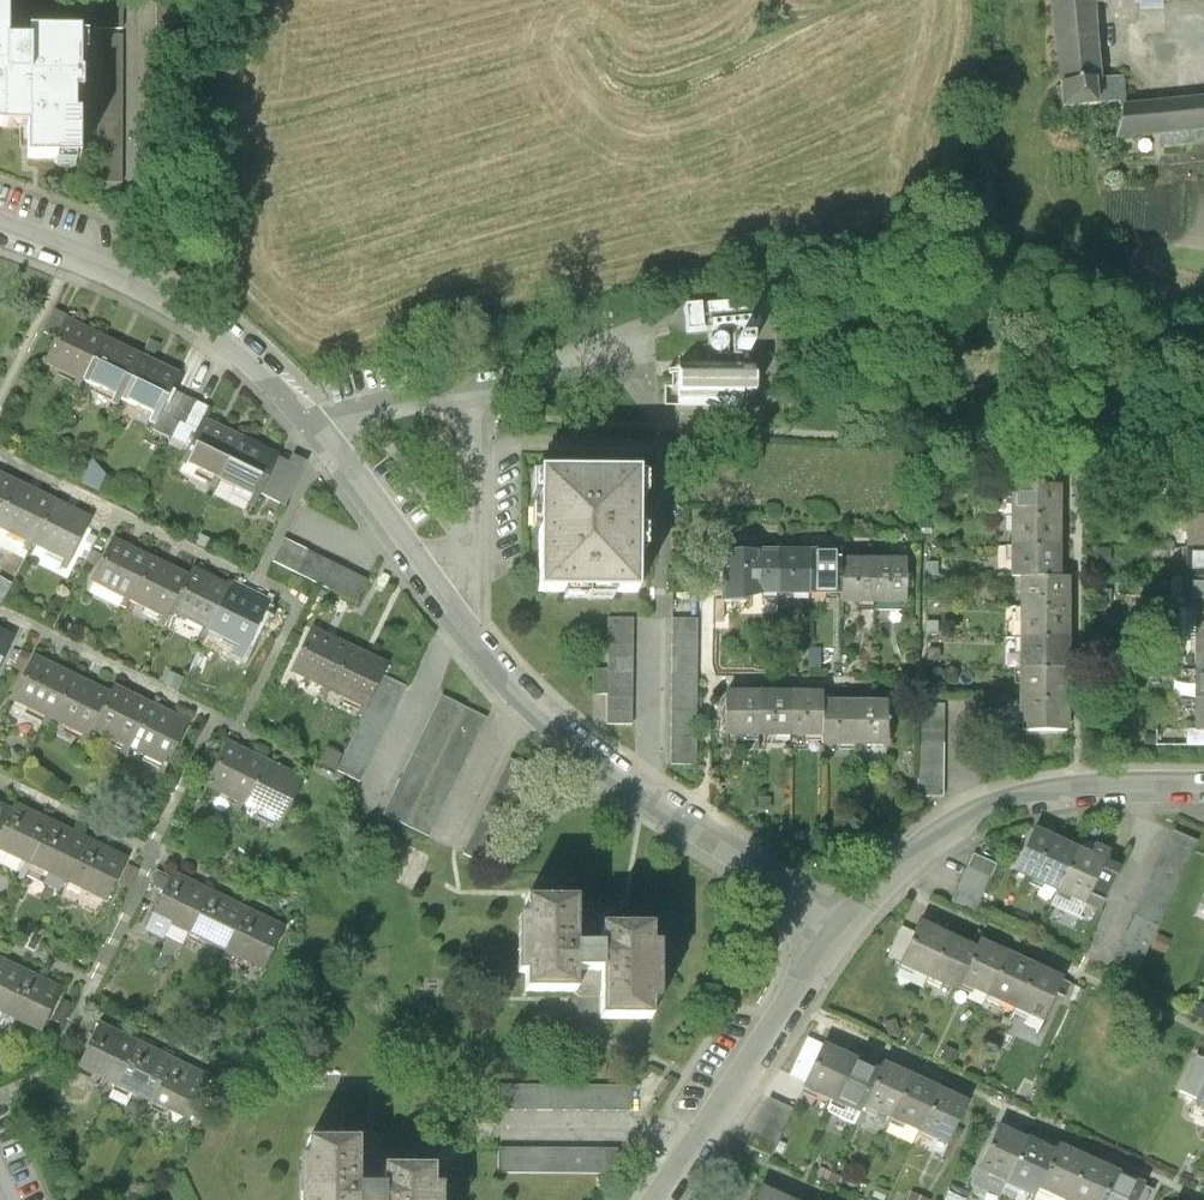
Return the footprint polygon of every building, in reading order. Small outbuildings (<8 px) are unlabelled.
[(26,129),(26,161),(77,161),(79,35),(27,34),(27,45),(7,44),(6,0),(0,0),(0,129),(26,129)] [(97,28),(122,28),(122,0),(97,0),(97,28)] [(153,198),(179,199),(183,0),(157,0),(153,198)] [(1061,84),(1063,109),(1117,103),(1121,111),(1121,109),(1126,108),(1123,101),(1121,77),(1097,80),(1092,4),(1108,2),(1108,0),(1051,0),(1061,84)] [(122,38),(96,38),(94,184),(121,184),(122,38)] [(1121,109),(1121,111),(1115,137),(1203,128),(1203,99),(1126,108),(1121,109)] [(43,335),(57,342),(65,325),(68,318),(54,312),(43,335)] [(101,342),(65,325),(57,342),(45,365),(82,383),(101,342)] [(139,360),(101,342),(82,383),(119,401),(139,360)] [(178,380),(139,360),(119,401),(158,420),(172,392),(178,380)] [(756,366),(676,364),(675,406),(740,408),(740,393),(756,393),(756,366)] [(208,409),(172,392),(158,420),(152,432),(188,451),(202,422),(208,409)] [(239,440),(202,422),(188,451),(182,464),(219,482),(239,440)] [(278,459),(239,440),(219,482),(257,501),(260,496),(278,459)] [(289,465),(278,459),(260,496),(283,508),(306,463),(293,456),(289,465)] [(990,461),(977,461),(976,474),(990,475),(990,461)] [(540,473),(538,592),(635,593),(636,475),(540,473)] [(0,478),(0,519),(16,486),(0,478)] [(16,486),(0,519),(0,529),(34,546),(54,504),(16,486)] [(1013,487),(1014,518),(1057,518),(1057,488),(1013,487)] [(1187,519),(1203,519),(1203,501),(1188,499),(1187,519)] [(91,522),(54,504),(34,546),(71,564),(91,522)] [(1057,518),(1014,518),(1013,547),(1057,548),(1057,518)] [(1203,549),(1203,519),(1187,519),(1187,549),(1203,549)] [(367,581),(284,540),(273,564),(355,604),(367,581)] [(151,561),(113,543),(92,584),(130,603),(151,561)] [(1056,579),(1057,548),(1013,547),(1012,578),(1020,578),(1056,579)] [(1187,549),(1187,579),(1203,579),(1203,549),(1187,549)] [(776,592),(776,553),(724,553),(724,603),(745,603),(745,593),(776,592)] [(808,594),(809,553),(776,553),(776,592),(808,594)] [(842,561),(842,553),(809,553),(808,594),(841,593),(842,561)] [(188,580),(151,561),(130,603),(167,621),(171,613),(188,580)] [(873,602),(874,562),(842,561),(841,593),(841,601),(873,602)] [(904,602),(905,562),(874,562),(873,602),(904,602)] [(229,590),(192,572),(188,580),(171,613),(209,631),(229,590)] [(1021,610),(1068,610),(1068,580),(1056,579),(1020,578),(1021,610)] [(1187,579),(1187,610),(1196,610),(1203,610),(1203,579),(1187,579)] [(268,608),(229,590),(209,631),(247,650),(268,608)] [(1100,594),(1092,601),(1099,608),(1107,600),(1100,594)] [(1068,641),(1068,610),(1021,610),(1021,641),(1068,641)] [(1196,641),(1203,641),(1203,610),(1196,610),(1196,641)] [(1119,616),(1101,616),(1101,633),(1119,633),(1119,616)] [(607,619),(606,727),(631,727),(632,619),(607,619)] [(697,620),(671,620),(670,767),(695,767),(697,620)] [(348,649),(311,630),(291,671),(328,690),(348,649)] [(0,635),(0,668),(13,641),(0,635)] [(1120,640),(1101,641),(1102,655),(1121,655),(1120,640)] [(1067,671),(1068,641),(1021,641),(1021,671),(1067,671)] [(1203,672),(1203,641),(1196,641),(1195,672),(1203,672)] [(387,667),(348,649),(328,690),(366,709),(382,677),(387,667)] [(72,679),(34,660),(14,702),(16,703),(9,717),(40,732),(43,726),(48,729),(52,720),(72,679)] [(1021,671),(1020,701),(1067,702),(1067,671),(1021,671)] [(1195,702),(1203,702),(1203,672),(1195,672),(1195,702)] [(405,688),(382,677),(366,709),(336,772),(360,784),(405,688)] [(109,697),(72,679),(52,720),(89,739),(93,731),(109,697)] [(940,685),(926,684),(926,700),(940,700),(940,685)] [(1112,685),(1100,684),(1100,693),(1112,694),(1112,685)] [(150,708),(113,690),(109,697),(93,731),(130,749),(150,708)] [(758,735),(759,694),(725,695),(724,734),(758,735)] [(790,735),(790,695),(759,694),(758,735),(790,735)] [(822,703),(823,696),(790,695),(790,735),(821,735),(822,703)] [(440,697),(382,817),(427,838),(485,719),(440,697)] [(1067,702),(1020,701),(1020,732),(1067,732),(1067,702)] [(1195,702),(1194,731),(1194,733),(1203,733),(1203,702),(1195,702)] [(854,744),(855,703),(822,703),(821,735),(822,743),(854,744)] [(884,717),(886,705),(855,703),(854,744),(885,745),(884,717)] [(944,706),(919,706),(918,799),(943,799),(944,706)] [(188,726),(150,708),(130,749),(168,767),(188,726)] [(1186,731),(1186,746),(1203,747),(1203,733),(1194,733),(1194,731),(1186,731)] [(263,763),(226,745),(206,787),(243,805),(263,763)] [(508,760),(462,855),(484,866),(530,771),(508,760)] [(301,782),(263,763),(243,805),(281,823),(301,782)] [(13,807),(10,815),(0,835),(0,850),(32,865),(51,826),(13,807)] [(0,810),(0,835),(10,815),(0,810)] [(88,844),(51,826),(32,865),(68,884),(88,844)] [(1172,833),(1109,968),(1134,980),(1197,845),(1172,833)] [(1056,893),(1074,851),(1034,834),(1015,874),(1056,893)] [(126,862),(88,844),(68,884),(106,902),(126,862)] [(1118,871),(1103,865),(1108,854),(1092,847),(1088,858),(1074,851),(1056,893),(1099,911),(1118,871)] [(971,854),(949,903),(974,914),(996,866),(971,854)] [(161,945),(170,926),(189,936),(208,896),(172,878),(144,936),(161,945)] [(1196,908),(1203,912),(1203,891),(1196,908)] [(245,914),(208,896),(189,936),(225,953),(245,914)] [(586,951),(575,951),(574,906),(525,907),(525,925),(514,925),(515,977),(525,977),(525,998),(575,998),(575,976),(587,976),(586,951)] [(281,931),(245,914),(225,953),(262,971),(281,931)] [(946,937),(918,924),(913,935),(899,965),(898,967),(926,980),(946,937)] [(900,930),(887,959),(899,965),(913,935),(900,930)] [(602,951),(586,951),(587,976),(600,976),(600,1024),(651,1024),(651,1005),(658,1005),(658,951),(652,951),(652,932),(602,932),(602,951)] [(974,950),(946,937),(926,980),(954,993),(957,986),(974,950)] [(1005,954),(978,942),(974,950),(957,986),(985,999),(1005,954)] [(1033,967),(1005,954),(985,999),(1013,1012),(1033,967)] [(0,962),(0,1013),(4,1015),(24,974),(0,962)] [(1061,980),(1033,967),(1013,1012),(1041,1024),(1061,980)] [(62,992),(24,974),(4,1015),(43,1033),(62,992)] [(136,1045),(98,1027),(79,1068),(116,1086),(136,1045)] [(172,1063),(136,1045),(116,1086),(152,1104),(172,1063)] [(850,1061),(822,1048),(816,1059),(803,1089),(831,1103),(850,1061)] [(1195,1057),(1178,1093),(1195,1100),(1193,1104),(1203,1108),(1203,1061),(1195,1057)] [(878,1074),(850,1061),(831,1103),(858,1116),(862,1107),(878,1074)] [(208,1081),(172,1063),(152,1104),(189,1122),(208,1081)] [(909,1078),(882,1066),(878,1074),(862,1107),(889,1121),(909,1078)] [(937,1091),(909,1078),(889,1121),(917,1134),(937,1091)] [(630,1088),(498,1088),(498,1112),(631,1111),(630,1088)] [(965,1104),(937,1091),(917,1134),(946,1147),(965,1104)] [(767,1099),(745,1147),(769,1159),(791,1111),(767,1099)] [(1026,1142),(997,1129),(978,1170),(1006,1183),(1026,1142)] [(356,1186),(356,1141),(306,1142),(306,1160),(296,1160),(296,1199),(368,1199),(368,1186),(356,1186)] [(1054,1155),(1026,1142),(1006,1183),(1033,1196),(1038,1188),(1054,1155)] [(1057,1147),(1054,1155),(1038,1188),(1062,1199),(1066,1199),(1085,1160),(1057,1147)] [(615,1152),(498,1151),(497,1177),(615,1179),(615,1152)] [(1085,1160),(1066,1199),(1100,1199),(1113,1173),(1085,1160)] [(368,1186),(368,1199),(440,1199),(439,1187),(433,1187),(433,1167),(383,1168),(384,1187),(368,1186)] [(1113,1173),(1100,1199),(1149,1199),(1153,1193),(1113,1173)] [(758,1191),(754,1199),(779,1199),(758,1191)]
